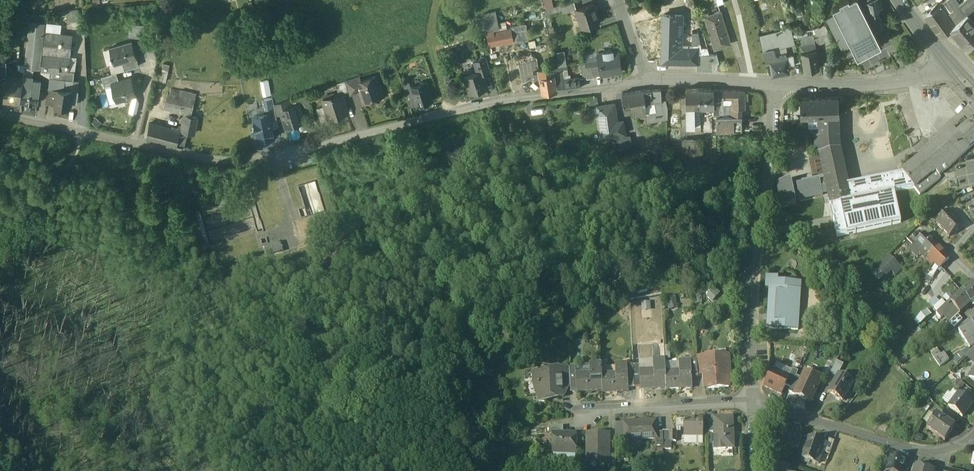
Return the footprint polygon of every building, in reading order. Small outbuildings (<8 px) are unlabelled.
[(561,3),(563,10),(577,6),(575,0),(572,0),(561,3)] [(872,0),(840,0),(839,0),(840,2),(832,6),(836,12),(826,16),(842,47),(851,42),(857,54),(866,50),(868,54),(875,51),(872,47),(881,42),(875,30),(884,25),(872,0)] [(959,4),(956,0),(945,0),(939,4),(947,14),(953,9),(961,19),(968,14),(967,13),(973,7),(973,0),(964,0),(959,4)] [(593,1),(577,6),(582,25),(599,20),(593,1)] [(953,9),(947,14),(939,4),(932,9),(928,13),(927,11),(924,14),(923,15),(930,25),(939,36),(949,29),(961,19),(953,9)] [(78,8),(66,9),(67,21),(78,21),(78,8)] [(495,9),(483,12),(488,31),(493,30),(492,28),(499,26),(495,9)] [(720,9),(713,12),(715,16),(706,19),(715,46),(730,41),(720,9)] [(682,13),(663,13),(662,34),(676,34),(676,35),(678,35),(678,23),(682,23),(682,13)] [(968,14),(961,19),(949,29),(963,46),(973,37),(973,21),(968,14)] [(43,22),(30,21),(25,65),(34,66),(39,67),(43,22)] [(511,24),(511,27),(513,38),(529,36),(526,22),(511,24)] [(816,35),(799,38),(801,50),(816,49),(816,48),(831,42),(825,22),(814,26),(816,35)] [(61,25),(47,23),(46,31),(59,33),(61,25)] [(493,30),(488,31),(489,43),(513,38),(511,27),(493,30)] [(791,29),(760,36),(763,50),(785,45),(795,42),(791,29)] [(698,30),(692,30),(691,44),(698,44),(698,45),(701,45),(698,30)] [(59,33),(46,31),(44,52),(69,54),(71,35),(59,33)] [(691,44),(676,44),(676,35),(676,34),(662,34),(661,59),(696,60),(697,51),(698,45),(698,44),(691,44)] [(132,42),(110,48),(114,64),(122,62),(135,58),(136,58),(132,42)] [(785,45),(763,50),(766,59),(770,59),(786,56),(785,45)] [(565,49),(556,50),(558,65),(566,64),(565,49)] [(612,49),(604,50),(604,51),(598,52),(599,58),(601,72),(601,73),(609,72),(609,73),(614,72),(614,71),(621,70),(618,49),(612,50),(612,49)] [(816,49),(801,50),(804,68),(819,67),(816,49)] [(797,50),(790,51),(790,55),(792,62),(800,61),(797,50)] [(697,51),(696,60),(696,66),(712,67),(713,60),(718,60),(716,52),(697,51)] [(69,54),(44,52),(42,67),(51,68),(67,70),(68,69),(69,54)] [(539,67),(537,55),(531,53),(518,55),(523,77),(533,76),(540,75),(540,74),(555,72),(554,65),(553,65),(539,67)] [(76,55),(69,54),(68,69),(75,70),(76,55)] [(490,69),(486,55),(473,60),(477,71),(482,69),(483,71),(490,69)] [(786,56),(770,59),(772,72),(789,70),(788,63),(792,62),(790,55),(787,56),(786,56)] [(135,58),(122,62),(124,69),(137,65),(135,58)] [(599,58),(585,60),(586,64),(592,63),(593,74),(601,72),(599,58)] [(586,64),(585,64),(587,77),(594,76),(593,74),(592,63),(586,64)] [(555,65),(554,65),(555,72),(556,81),(564,80),(562,69),(567,68),(566,64),(558,65),(555,65)] [(34,66),(25,65),(23,83),(41,86),(42,80),(33,78),(34,66)] [(67,70),(51,68),(50,75),(74,78),(75,70),(68,69),(67,70)] [(169,70),(163,68),(160,79),(166,81),(169,70)] [(477,71),(465,75),(470,91),(488,85),(483,71),(482,69),(477,71)] [(116,72),(101,76),(104,86),(112,84),(111,83),(119,81),(116,72)] [(555,72),(540,74),(540,75),(542,90),(557,89),(556,81),(555,72)] [(23,77),(8,75),(5,97),(21,99),(23,83),(23,77)] [(74,78),(50,75),(47,100),(55,101),(55,103),(71,105),(71,100),(77,101),(78,89),(73,89),(74,78)] [(361,81),(359,75),(345,79),(350,94),(361,91),(358,82),(361,81)] [(361,81),(358,82),(361,91),(364,101),(383,94),(377,76),(361,81)] [(119,81),(111,83),(112,84),(117,100),(137,94),(132,77),(119,81)] [(262,93),(271,92),(270,77),(261,78),(262,93)] [(564,80),(556,81),(557,89),(581,86),(579,78),(564,80)] [(426,80),(411,85),(412,88),(417,103),(432,98),(426,80)] [(23,83),(21,99),(37,102),(38,102),(41,86),(23,83)] [(699,87),(686,87),(686,104),(694,104),(700,104),(700,87),(699,87)] [(714,87),(700,87),(700,104),(714,104),(714,87)] [(745,89),(714,87),(714,104),(714,107),(714,115),(716,115),(716,114),(722,114),(722,101),(732,101),(732,106),(738,106),(741,106),(745,106),(745,97),(748,97),(748,91),(745,91),(745,89)] [(412,88),(405,90),(410,105),(417,103),(412,88)] [(641,88),(622,91),(625,110),(635,108),(636,113),(646,111),(645,107),(646,107),(646,102),(644,91),(643,91),(641,90),(641,88)] [(644,88),(646,102),(654,102),(662,100),(661,88),(644,88)] [(170,92),(167,92),(164,106),(192,112),(195,98),(180,94),(170,92)] [(341,92),(323,98),(329,118),(348,112),(341,92)] [(820,109),(820,95),(800,95),(800,115),(818,115),(818,118),(818,109),(820,109)] [(838,95),(820,95),(820,109),(818,109),(818,118),(818,141),(839,140),(838,95)] [(290,98),(281,100),(284,108),(292,105),(290,98)] [(662,100),(654,102),(656,109),(654,109),(655,115),(667,113),(667,107),(665,99),(662,100)] [(281,100),(274,103),(276,115),(282,113),(281,111),(281,109),(284,108),(281,100)] [(273,101),(264,103),(266,113),(269,112),(271,120),(277,119),(276,115),(274,103),(273,101)] [(284,108),(281,109),(281,111),(282,113),(287,127),(303,121),(297,103),(284,108)] [(613,103),(598,105),(602,135),(624,131),(623,120),(616,120),(613,103)] [(694,104),(686,104),(687,125),(694,125),(694,104)] [(266,113),(254,115),(256,130),(258,139),(259,139),(274,137),(271,120),(269,112),(266,113)] [(197,116),(186,114),(183,126),(183,129),(188,130),(194,132),(197,116)] [(722,114),(716,114),(716,115),(716,130),(728,130),(742,130),(741,114),(732,114),(722,114)] [(951,138),(947,133),(934,146),(951,166),(973,145),(973,124),(970,120),(951,138)] [(178,128),(172,127),(171,128),(149,123),(146,136),(184,146),(188,130),(183,129),(183,126),(178,125),(178,128)] [(256,130),(250,131),(253,143),(259,141),(259,139),(258,139),(256,130)] [(701,139),(683,139),(683,153),(701,153),(701,139)] [(851,201),(847,186),(839,149),(839,140),(818,141),(814,141),(816,155),(819,155),(824,177),(825,181),(828,195),(830,206),(851,201)] [(934,146),(901,172),(902,173),(914,189),(935,172),(939,176),(951,166),(934,146)] [(935,172),(914,189),(920,195),(941,179),(939,176),(935,172)] [(847,186),(851,201),(894,192),(914,189),(902,173),(847,186)] [(824,177),(791,184),(795,203),(799,202),(796,188),(825,181),(824,177)] [(315,181),(298,186),(305,208),(298,210),(301,220),(325,212),(315,181)] [(791,181),(776,184),(781,208),(796,205),(791,184),(791,181)] [(825,181),(796,188),(799,202),(823,197),(822,196),(828,195),(825,181)] [(251,190),(195,206),(206,246),(212,244),(213,248),(223,245),(222,241),(256,231),(257,235),(264,233),(251,190)] [(851,201),(830,206),(836,236),(901,223),(894,192),(851,201)] [(949,211),(936,223),(949,238),(962,226),(949,211)] [(936,246),(924,234),(915,243),(923,251),(927,255),(936,246)] [(915,243),(909,249),(917,257),(920,255),(923,251),(915,243)] [(280,244),(264,248),(267,257),(282,252),(280,244)] [(934,259),(930,255),(937,247),(936,246),(927,255),(932,261),(934,259)] [(937,247),(930,255),(934,259),(932,261),(935,263),(940,268),(949,258),(937,247)] [(888,257),(880,265),(887,272),(883,276),(885,278),(897,265),(888,257)] [(880,265),(876,270),(883,276),(887,272),(880,265)] [(778,277),(766,277),(765,288),(769,288),(777,288),(777,291),(797,293),(797,292),(797,293),(800,293),(800,287),(801,287),(801,286),(783,285),(783,281),(778,280),(778,277)] [(960,293),(970,303),(973,300),(973,284),(972,282),(960,293)] [(715,287),(707,295),(713,301),(721,293),(715,287)] [(797,293),(777,291),(777,288),(769,288),(767,327),(798,329),(798,322),(795,322),(797,293)] [(950,302),(954,306),(959,312),(970,303),(960,293),(950,302)] [(942,300),(934,307),(938,312),(946,305),(942,300)] [(938,312),(936,314),(939,318),(940,319),(954,306),(950,302),(950,301),(946,305),(938,312)] [(958,315),(950,322),(954,327),(962,320),(958,315)] [(958,330),(965,341),(973,336),(973,324),(972,321),(958,330)] [(847,339),(838,335),(834,344),(842,348),(847,339)] [(965,341),(970,348),(973,345),(973,336),(965,341)] [(934,357),(941,366),(950,359),(943,350),(934,357)] [(970,352),(965,357),(973,364),(973,355),(970,352)] [(717,356),(712,356),(711,358),(711,362),(704,362),(704,375),(704,388),(729,387),(728,374),(729,374),(729,359),(726,357),(719,357),(717,356)] [(665,360),(653,361),(653,370),(639,371),(640,387),(640,389),(666,387),(665,372),(666,371),(665,360)] [(691,361),(678,362),(679,371),(666,371),(665,372),(666,387),(666,389),(692,388),(691,377),(691,361)] [(836,361),(830,373),(837,377),(843,364),(836,361)] [(601,364),(589,365),(590,374),(576,375),(577,393),(602,391),(601,366),(601,364)] [(627,364),(601,366),(602,391),(602,393),(629,392),(627,364)] [(569,369),(562,370),(562,383),(563,383),(570,382),(569,369)] [(788,378),(785,385),(790,388),(796,376),(798,372),(793,369),(788,378)] [(562,370),(549,370),(549,373),(533,374),(534,386),(538,386),(539,403),(545,403),(547,400),(547,398),(564,398),(563,383),(562,383),(562,370)] [(788,378),(772,370),(765,386),(781,393),(785,385),(788,378)] [(819,382),(803,375),(801,379),(794,394),(794,395),(795,395),(801,398),(806,400),(810,402),(819,383),(820,382),(819,382)] [(790,388),(789,392),(794,395),(794,394),(801,379),(796,376),(790,388)] [(845,381),(837,377),(828,392),(842,401),(853,383),(846,379),(845,381)] [(958,393),(948,407),(962,417),(972,404),(958,393)] [(953,419),(944,412),(940,417),(950,424),(953,419)] [(940,417),(936,414),(926,428),(945,441),(954,427),(940,417)] [(732,418),(715,419),(715,420),(716,432),(714,432),(714,433),(715,449),(733,448),(732,418)] [(703,420),(684,420),(684,428),(684,437),(703,437),(703,420)] [(656,422),(623,424),(624,438),(642,437),(642,440),(656,439),(657,439),(657,433),(656,422)] [(623,424),(615,424),(615,441),(624,441),(624,438),(623,424)] [(563,427),(549,429),(549,436),(553,436),(563,436),(563,427)] [(669,432),(663,432),(663,433),(663,446),(663,450),(671,449),(671,442),(669,442),(669,432)] [(609,435),(587,435),(587,461),(595,461),(597,464),(608,464),(608,456),(609,435)] [(563,436),(553,436),(553,454),(575,454),(575,436),(563,436)] [(825,443),(814,439),(813,444),(823,448),(825,443)] [(834,441),(829,439),(824,452),(830,454),(834,441)] [(813,444),(807,442),(802,458),(818,464),(823,448),(813,444)] [(891,455),(886,470),(902,470),(905,459),(891,455)] [(778,462),(776,468),(784,470),(788,470),(790,466),(778,462)]
